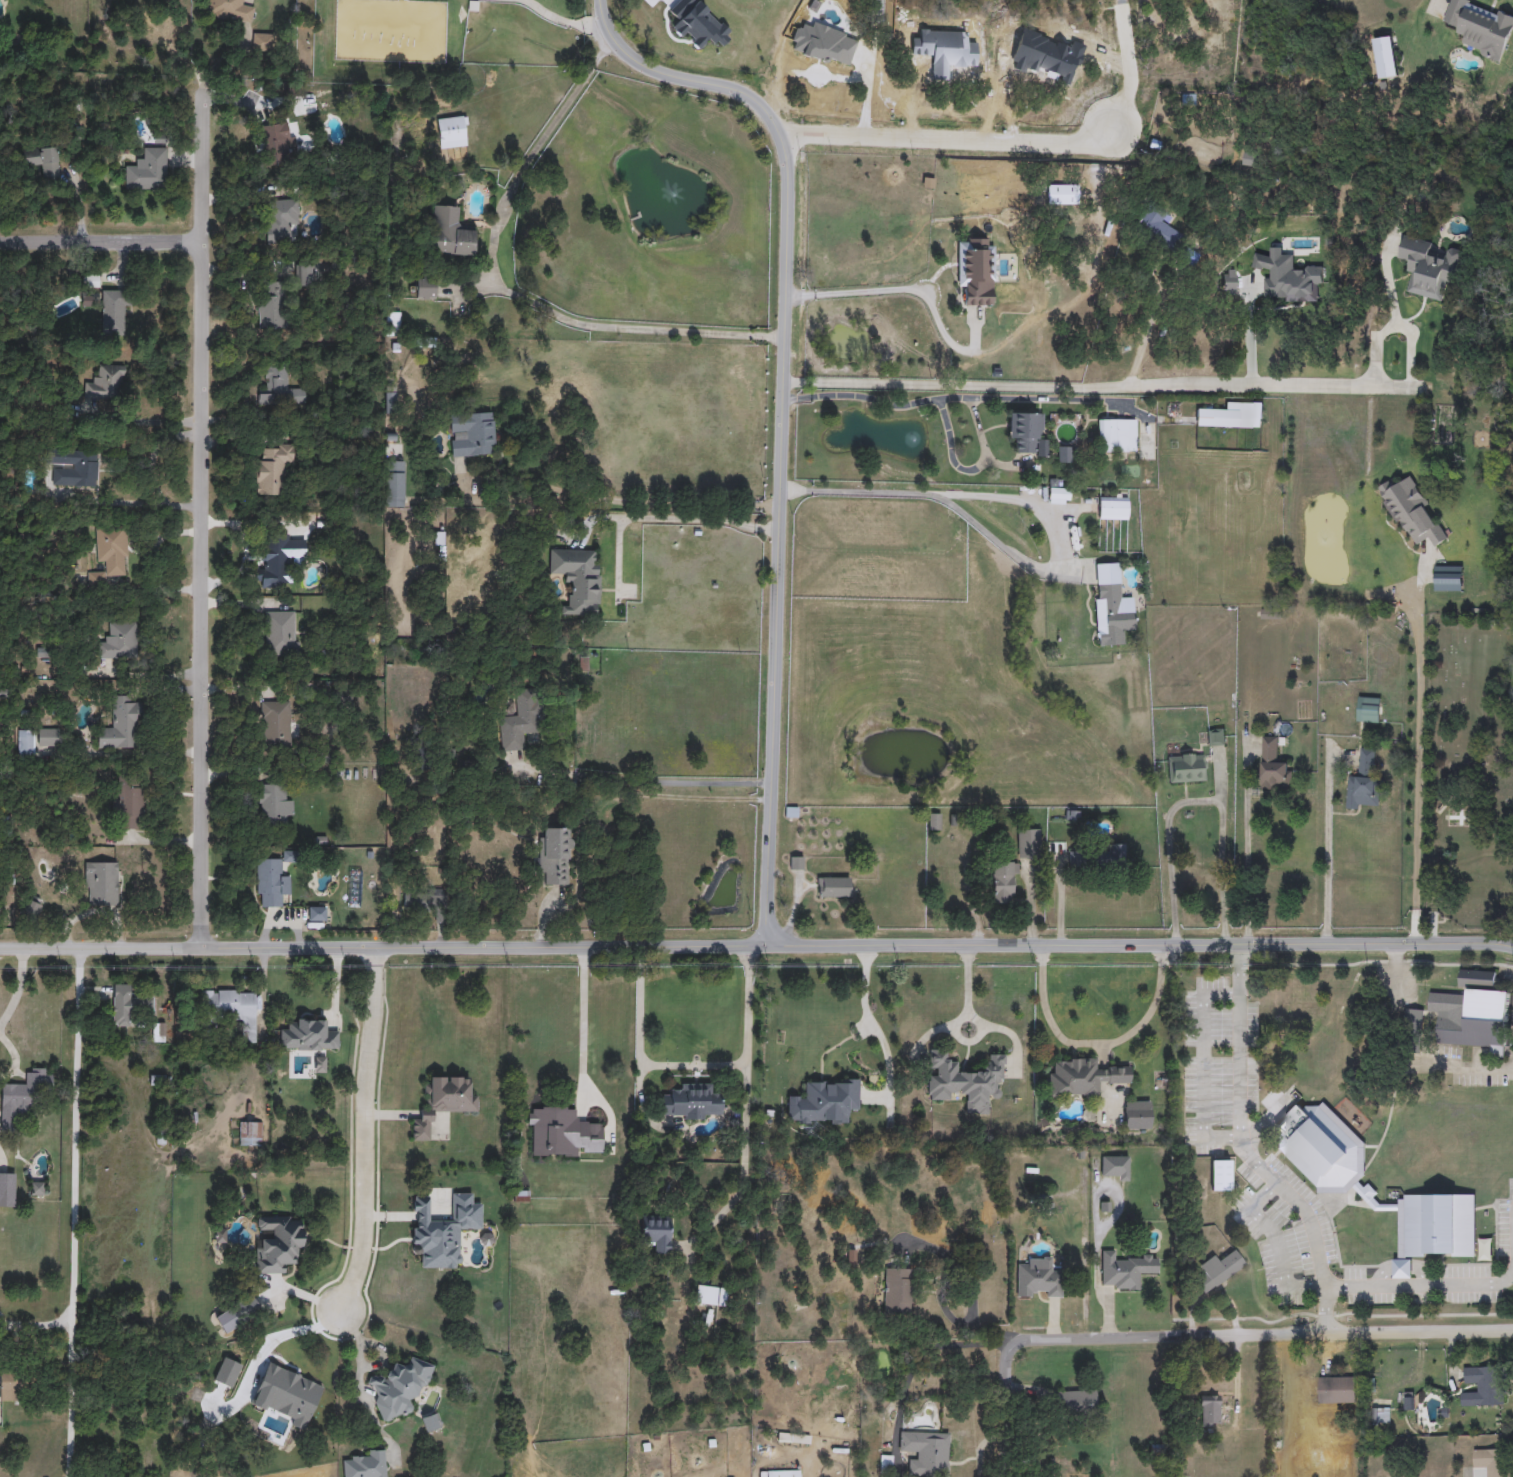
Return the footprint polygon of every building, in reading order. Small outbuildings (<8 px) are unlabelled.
[(207,14),(211,0),(244,0),(254,2),(249,23),(207,14)] [(1442,25),(1451,0),(1469,0),(1512,16),(1512,29),(1501,62),(1461,48),(1466,34),(1442,25)] [(923,61),(904,55),(908,40),(880,32),(886,11),(934,25),(923,61)] [(1183,28),(1183,19),(1198,19),(1198,43),(1173,43),(1173,28),(1183,28)] [(942,33),(961,31),(964,52),(944,55),(942,33)] [(270,33),(270,49),(253,49),(253,33),(270,33)] [(439,148),(436,118),(465,115),(468,145),(439,148)] [(259,127),(289,120),(296,152),(266,159),(259,127)] [(57,145),(61,177),(43,179),(41,165),(25,167),(23,149),(57,145)] [(124,168),(135,168),(135,157),(145,157),(145,147),(165,147),(166,188),(125,188),(124,168)] [(1052,191),(1045,191),(1045,205),(1030,205),(1030,178),(1052,178),(1052,191)] [(1061,206),(1057,196),(1081,187),(1084,197),(1061,206)] [(266,199),(298,199),(298,224),(290,224),(290,242),(266,242),(266,199)] [(1160,222),(1181,233),(1171,251),(1133,229),(1148,202),(1166,212),(1160,222)] [(474,257),(430,255),(433,204),(457,205),(456,226),(475,227),(474,257)] [(1407,293),(1412,274),(1406,273),(1409,263),(1397,260),(1403,236),(1432,243),(1430,253),(1446,257),(1448,248),(1462,252),(1453,286),(1444,283),(1439,301),(1407,293)] [(958,288),(957,237),(993,237),(994,305),(964,305),(964,288),(958,288)] [(298,284),(298,264),(314,264),(314,284),(298,284)] [(416,298),(416,277),(435,277),(435,298),(416,298)] [(259,296),(267,296),(267,281),(284,281),(284,328),(259,328),(259,296)] [(102,333),(102,289),(124,289),(124,333),(102,333)] [(400,330),(386,330),(386,311),(400,311),(400,330)] [(122,365),(121,399),(84,398),(85,380),(96,381),(96,364),(122,365)] [(304,387),(304,403),(258,404),(257,386),(266,386),(266,365),(286,365),(287,388),(304,387)] [(385,392),(394,392),(394,404),(385,404),(385,392)] [(1197,409),(1238,410),(1238,403),(1262,403),(1261,427),(1197,426),(1197,409)] [(495,454),(452,456),(449,414),(493,411),(495,454)] [(1017,454),(1017,442),(1009,442),(1008,412),(1040,412),(1040,435),(1046,435),(1047,454),(1017,454)] [(1136,419),(1136,452),(1100,452),(1100,419),(1136,419)] [(258,443),(294,443),(293,464),(283,464),(283,494),(257,494),(258,443)] [(1057,462),(1057,446),(1071,446),(1071,462),(1057,462)] [(97,486),(52,485),(52,449),(97,450),(97,486)] [(404,460),(404,500),(386,500),(386,460),(404,460)] [(1411,549),(1379,492),(1409,474),(1447,540),(1433,548),(1428,540),(1411,549)] [(1070,504),(1049,504),(1049,488),(1070,488),(1070,504)] [(1099,519),(1099,494),(1128,494),(1128,519),(1099,519)] [(127,575),(105,575),(105,584),(89,584),(89,571),(106,571),(106,562),(97,562),(97,527),(127,527),(127,575)] [(305,536),(305,559),(285,559),(285,570),(264,570),(265,536),(305,536)] [(600,560),(599,615),(561,614),(561,604),(569,604),(570,574),(549,574),(549,549),(595,549),(594,560),(600,560)] [(1097,646),(1095,563),(1120,562),(1121,597),(1134,597),(1135,645),(1097,646)] [(265,656),(265,611),(296,611),(296,656),(265,656)] [(108,640),(108,621),(137,621),(137,658),(97,658),(97,640),(108,640)] [(539,731),(524,733),(525,749),(502,751),(499,716),(517,715),(515,689),(536,687),(539,731)] [(8,697),(0,698),(0,688),(7,688),(8,697)] [(97,747),(97,727),(113,727),(112,695),(136,695),(137,747),(97,747)] [(1379,698),(1378,723),(1357,722),(1358,698),(1379,698)] [(262,747),(261,701),(289,700),(290,747),(262,747)] [(38,745),(38,727),(57,727),(57,745),(38,745)] [(34,755),(18,755),(18,729),(34,729),(34,755)] [(1224,745),(1208,746),(1207,730),(1224,729),(1224,745)] [(1261,737),(1279,737),(1279,765),(1292,765),(1292,790),(1261,790),(1261,737)] [(1358,778),(1360,748),(1375,749),(1373,778),(1382,779),(1381,806),(1359,805),(1359,810),(1346,809),(1348,777),(1358,778)] [(1168,754),(1205,754),(1205,781),(1168,781),(1168,754)] [(259,823),(258,783),(283,783),(284,793),(291,793),(292,823),(259,823)] [(113,827),(113,784),(143,784),(143,827),(113,827)] [(1469,827),(1447,827),(1447,809),(1469,809),(1469,827)] [(539,826),(571,826),(570,884),(546,883),(546,873),(539,873),(539,826)] [(1018,829),(1039,829),(1039,858),(1018,858),(1018,829)] [(1124,846),(1125,868),(1070,868),(1070,846),(1124,846)] [(256,906),(257,858),(280,858),(280,873),(290,873),(290,896),(280,896),(280,906),(256,906)] [(117,905),(85,905),(85,861),(118,861),(117,905)] [(993,861),(1015,861),(1015,903),(993,903),(993,861)] [(851,877),(851,897),(818,897),(818,877),(851,877)] [(445,888),(445,908),(403,908),(403,888),(445,888)] [(24,909),(30,899),(40,906),(34,916),(24,909)] [(308,920),(308,905),(325,905),(325,920),(308,920)] [(1437,1045),(1438,1013),(1428,1013),(1429,994),(1466,996),(1466,988),(1459,988),(1459,971),(1498,973),(1496,991),(1508,992),(1505,1058),(1491,1057),(1491,1047),(1437,1045)] [(152,998),(152,1016),(131,1016),(131,1026),(113,1026),(113,985),(131,985),(131,997),(152,998)] [(255,990),(256,1043),(245,1043),(245,1021),(218,1021),(218,1032),(201,1032),(201,990),(255,990)] [(1421,1011),(1421,1027),(1405,1027),(1405,1011),(1421,1011)] [(338,1050),(280,1050),(280,1030),(289,1030),(289,1019),(327,1019),(327,1030),(338,1030),(338,1050)] [(1002,1055),(1001,1097),(988,1097),(988,1115),(965,1115),(965,1094),(950,1093),(950,1101),(928,1101),(928,1073),(928,1049),(947,1050),(947,1060),(957,1061),(957,1072),(984,1073),(984,1055),(1002,1055)] [(1049,1098),(1049,1069),(1055,1069),(1055,1059),(1096,1059),(1096,1068),(1130,1068),(1130,1085),(1098,1085),(1098,1098),(1049,1098)] [(1,1085),(26,1085),(26,1071),(53,1071),(53,1093),(37,1093),(37,1113),(17,1113),(17,1131),(1,1131),(1,1085)] [(477,1112),(432,1111),(431,1141),(412,1141),(412,1120),(424,1120),(425,1077),(468,1077),(467,1095),(477,1095),(477,1112)] [(806,1079),(859,1080),(859,1112),(848,1112),(847,1124),(787,1123),(787,1096),(805,1096),(806,1079)] [(663,1120),(662,1093),(680,1093),(680,1085),(711,1083),(711,1094),(722,1094),(723,1115),(705,1115),(705,1118),(663,1120)] [(1150,1102),(1150,1129),(1124,1129),(1124,1102),(1150,1102)] [(1364,1177),(1345,1194),(1320,1194),(1277,1148),(1277,1126),(1296,1108),(1318,1108),(1323,1102),(1364,1145),(1364,1177)] [(575,1108),(575,1123),(603,1124),(602,1156),(530,1155),(531,1108),(575,1108)] [(262,1122),(262,1146),(239,1146),(239,1122),(262,1122)] [(1101,1180),(1101,1157),(1128,1157),(1128,1180),(1101,1180)] [(1230,1160),(1230,1191),(1211,1191),(1211,1160),(1230,1160)] [(14,1207),(0,1207),(0,1174),(14,1174),(14,1207)] [(1398,1260),(1398,1196),(1474,1196),(1474,1257),(1410,1257),(1410,1279),(1392,1279),(1392,1260),(1398,1260)] [(641,1243),(641,1216),(670,1216),(670,1254),(651,1254),(651,1243),(641,1243)] [(257,1217),(302,1217),(302,1253),(295,1253),(295,1265),(283,1265),(283,1274),(255,1275),(255,1237),(258,1237),(257,1217)] [(1198,1267),(1214,1255),(1219,1262),(1235,1250),(1246,1265),(1204,1295),(1195,1281),(1204,1275),(1198,1267)] [(1101,1289),(1101,1251),(1115,1251),(1115,1259),(1157,1259),(1157,1276),(1138,1276),(1138,1289),(1101,1289)] [(1017,1297),(1018,1266),(1027,1266),(1027,1258),(1050,1258),(1050,1269),(1061,1269),(1061,1297),(1017,1297)] [(910,1269),(910,1316),(884,1316),(884,1269),(910,1269)] [(724,1305),(695,1305),(695,1287),(724,1287),(724,1305)] [(260,1312),(238,1321),(231,1305),(253,1296),(260,1312)] [(426,1358),(434,1384),(417,1390),(419,1396),(409,1400),(413,1413),(382,1423),(368,1379),(393,1371),(393,1368),(426,1358)] [(1503,1368),(1504,1407),(1461,1408),(1460,1394),(1475,1394),(1475,1386),(1462,1386),(1462,1369),(1503,1368)] [(0,1401),(0,1372),(17,1372),(17,1401),(0,1401)] [(1354,1404),(1318,1404),(1318,1379),(1354,1379),(1354,1404)] [(1058,1391),(1096,1391),(1096,1413),(1058,1413),(1058,1391)] [(1219,1396),(1219,1426),(1200,1426),(1200,1396),(1219,1396)] [(425,1433),(421,1418),(436,1413),(441,1429),(425,1433)] [(948,1433),(947,1476),(908,1476),(909,1453),(899,1453),(899,1432),(948,1433)] [(385,1450),(386,1476),(343,1476),(343,1462),(354,1462),(353,1451),(385,1450)] [(1502,1451),(1502,1476),(1472,1476),(1472,1451),(1502,1451)]
